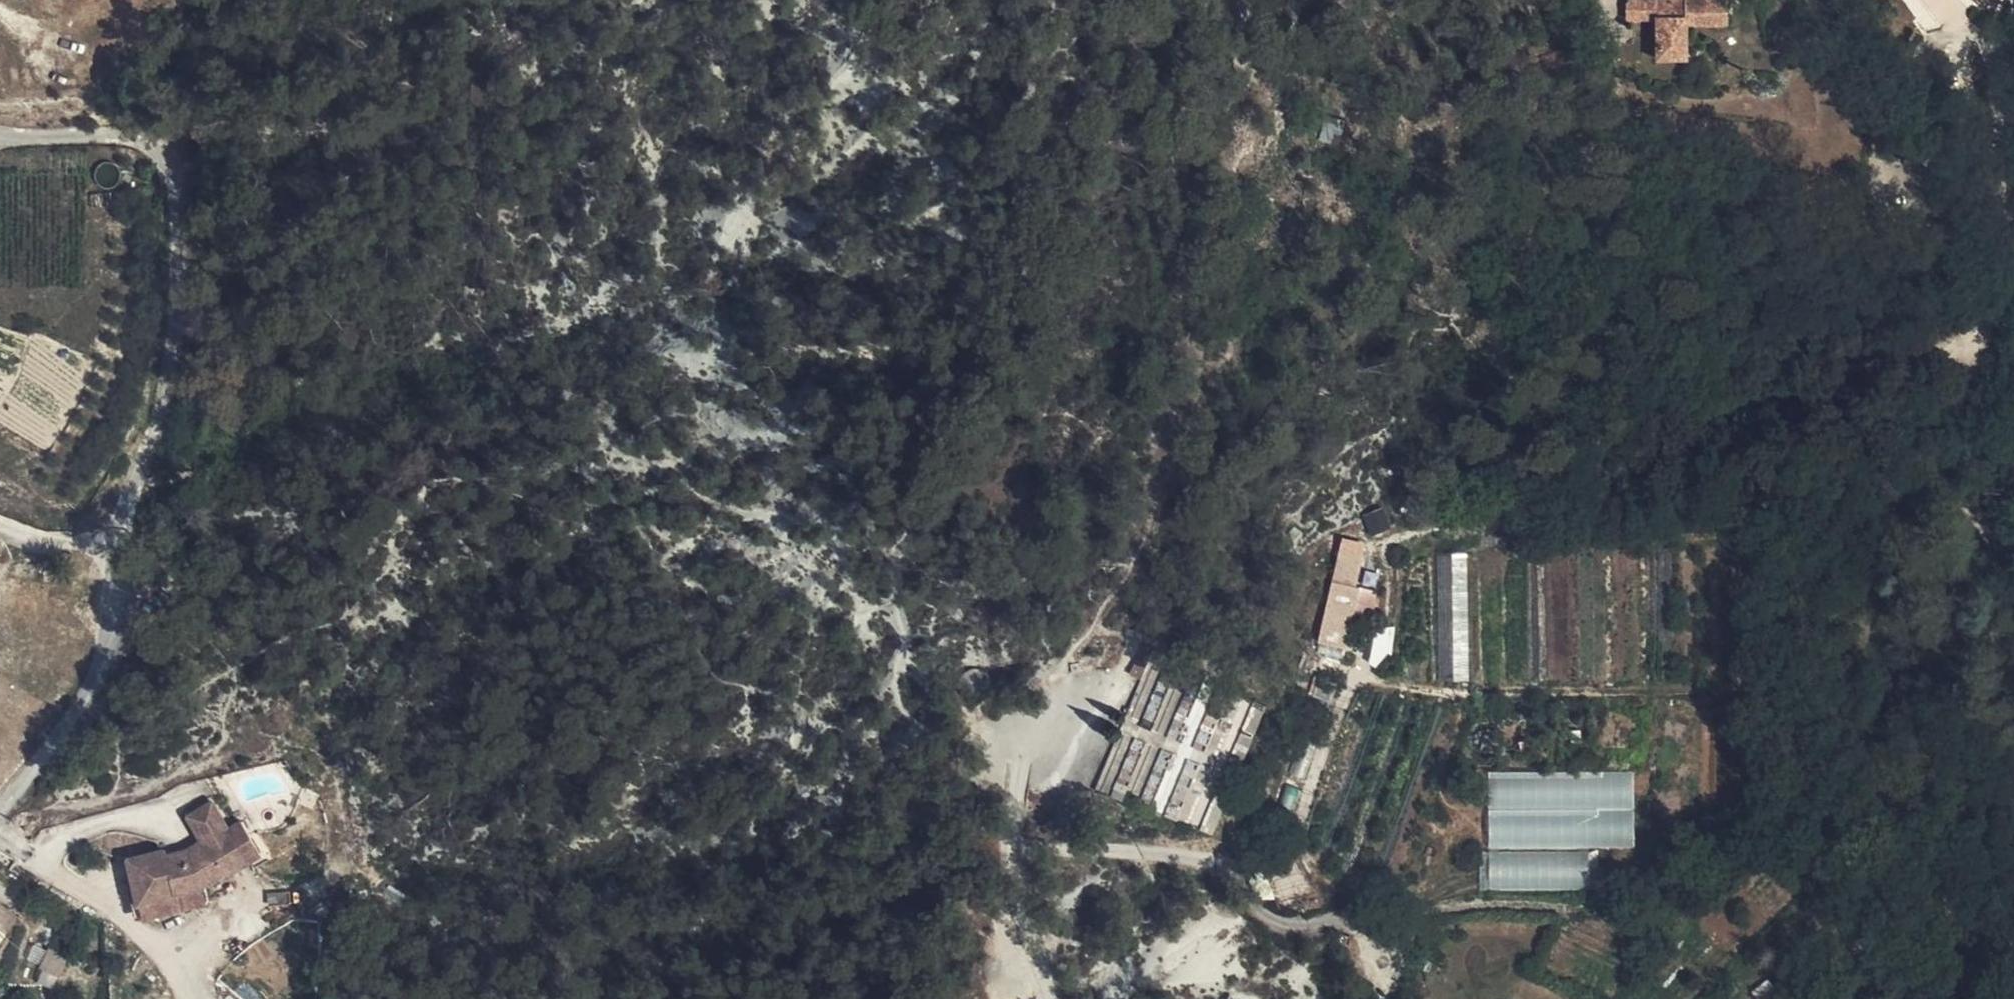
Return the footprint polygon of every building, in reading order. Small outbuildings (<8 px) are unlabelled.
[(1641,13),(1670,13),(1670,49),(1704,49),(1704,14),(1743,14),(1743,0),(1641,0),(1641,13)] [(1907,9),(1909,0),(1879,0),(1907,9)] [(1992,13),(2001,2),(2008,6),(2012,0),(1974,0),(1992,13)] [(1346,575),(1362,576),(1363,557),(1347,558),(1346,575)] [(1345,597),(1361,597),(1362,576),(1346,575),(1345,597)] [(1360,610),(1361,597),(1345,597),(1345,609),(1360,610)] [(1490,769),(1492,846),(1637,843),(1636,766),(1490,769)] [(248,858),(228,826),(211,799),(189,813),(203,836),(208,845),(192,855),(170,860),(168,853),(167,847),(130,856),(135,876),(146,916),(182,906),(182,904),(206,898),(202,882),(223,869),(225,872),(248,858)] [(242,816),(228,826),(248,858),(261,849),(246,823),(242,816)] [(208,845),(203,836),(188,846),(192,855),(208,845)] [(192,855),(188,846),(168,853),(170,860),(192,855)] [(1492,848),(1493,887),(1593,885),(1592,846),(1492,848)] [(139,917),(146,916),(135,876),(128,878),(139,917)] [(9,928),(17,918),(0,904),(0,939),(9,928)] [(59,976),(68,958),(50,950),(40,967),(59,976)]
